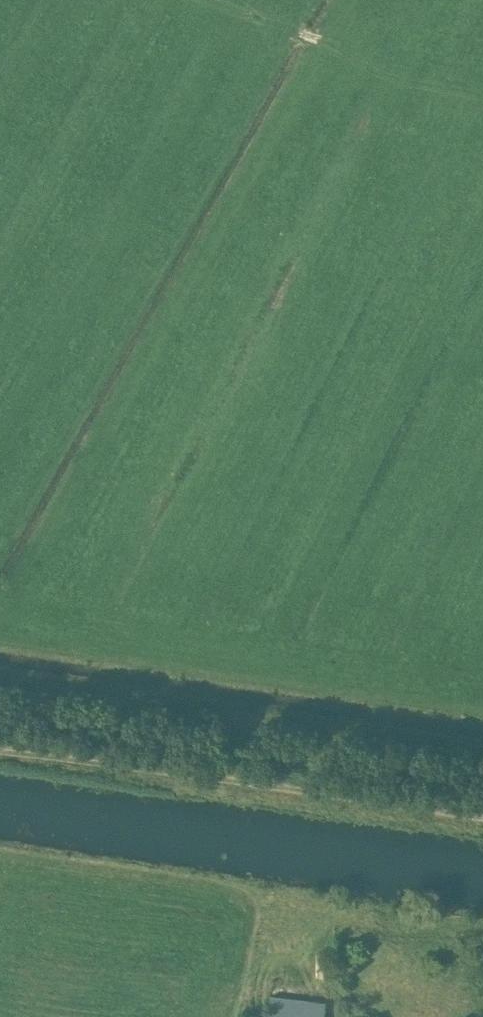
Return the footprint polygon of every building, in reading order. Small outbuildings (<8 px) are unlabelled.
[(272,980),(267,1016),(323,1016),(326,987),(272,980)]
